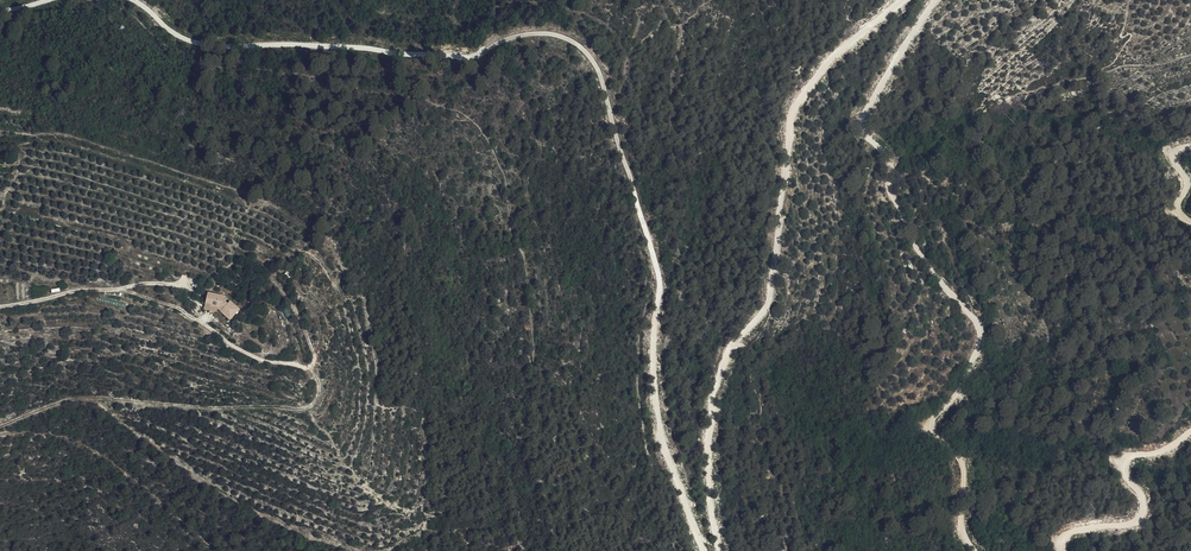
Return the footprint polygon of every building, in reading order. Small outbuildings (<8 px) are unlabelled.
[(126,308),(127,303),(102,296),(100,301),(126,308)] [(207,299),(205,310),(209,311),(210,313),(217,313),(218,311),(222,315),(220,317),(230,325),(238,314),(225,302),(207,299)] [(734,330),(737,324),(731,322),(728,327),(734,330)]
